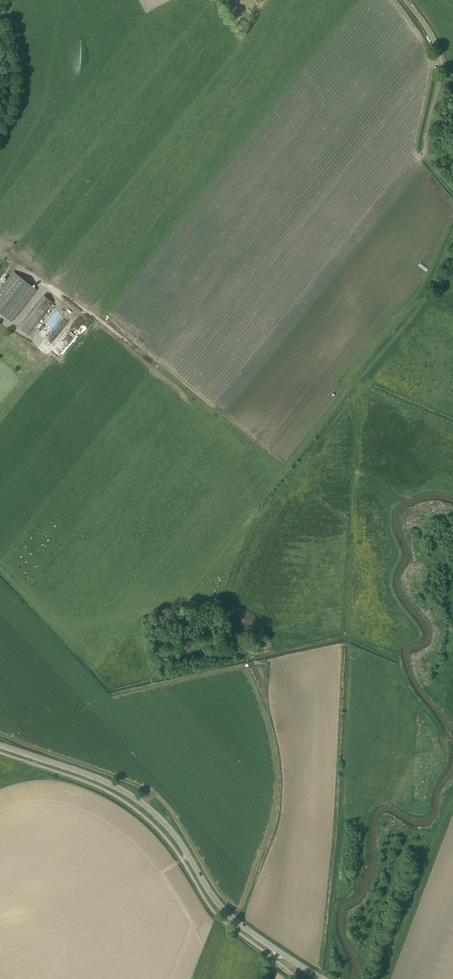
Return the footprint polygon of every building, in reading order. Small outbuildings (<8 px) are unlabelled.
[(14,271),(0,289),(0,313),(12,322),(37,290),(14,271)] [(43,295),(18,327),(27,334),(53,302),(43,295)] [(70,320),(57,311),(38,335),(51,345),(70,320)] [(71,329),(75,332),(83,323),(79,320),(71,329)]
